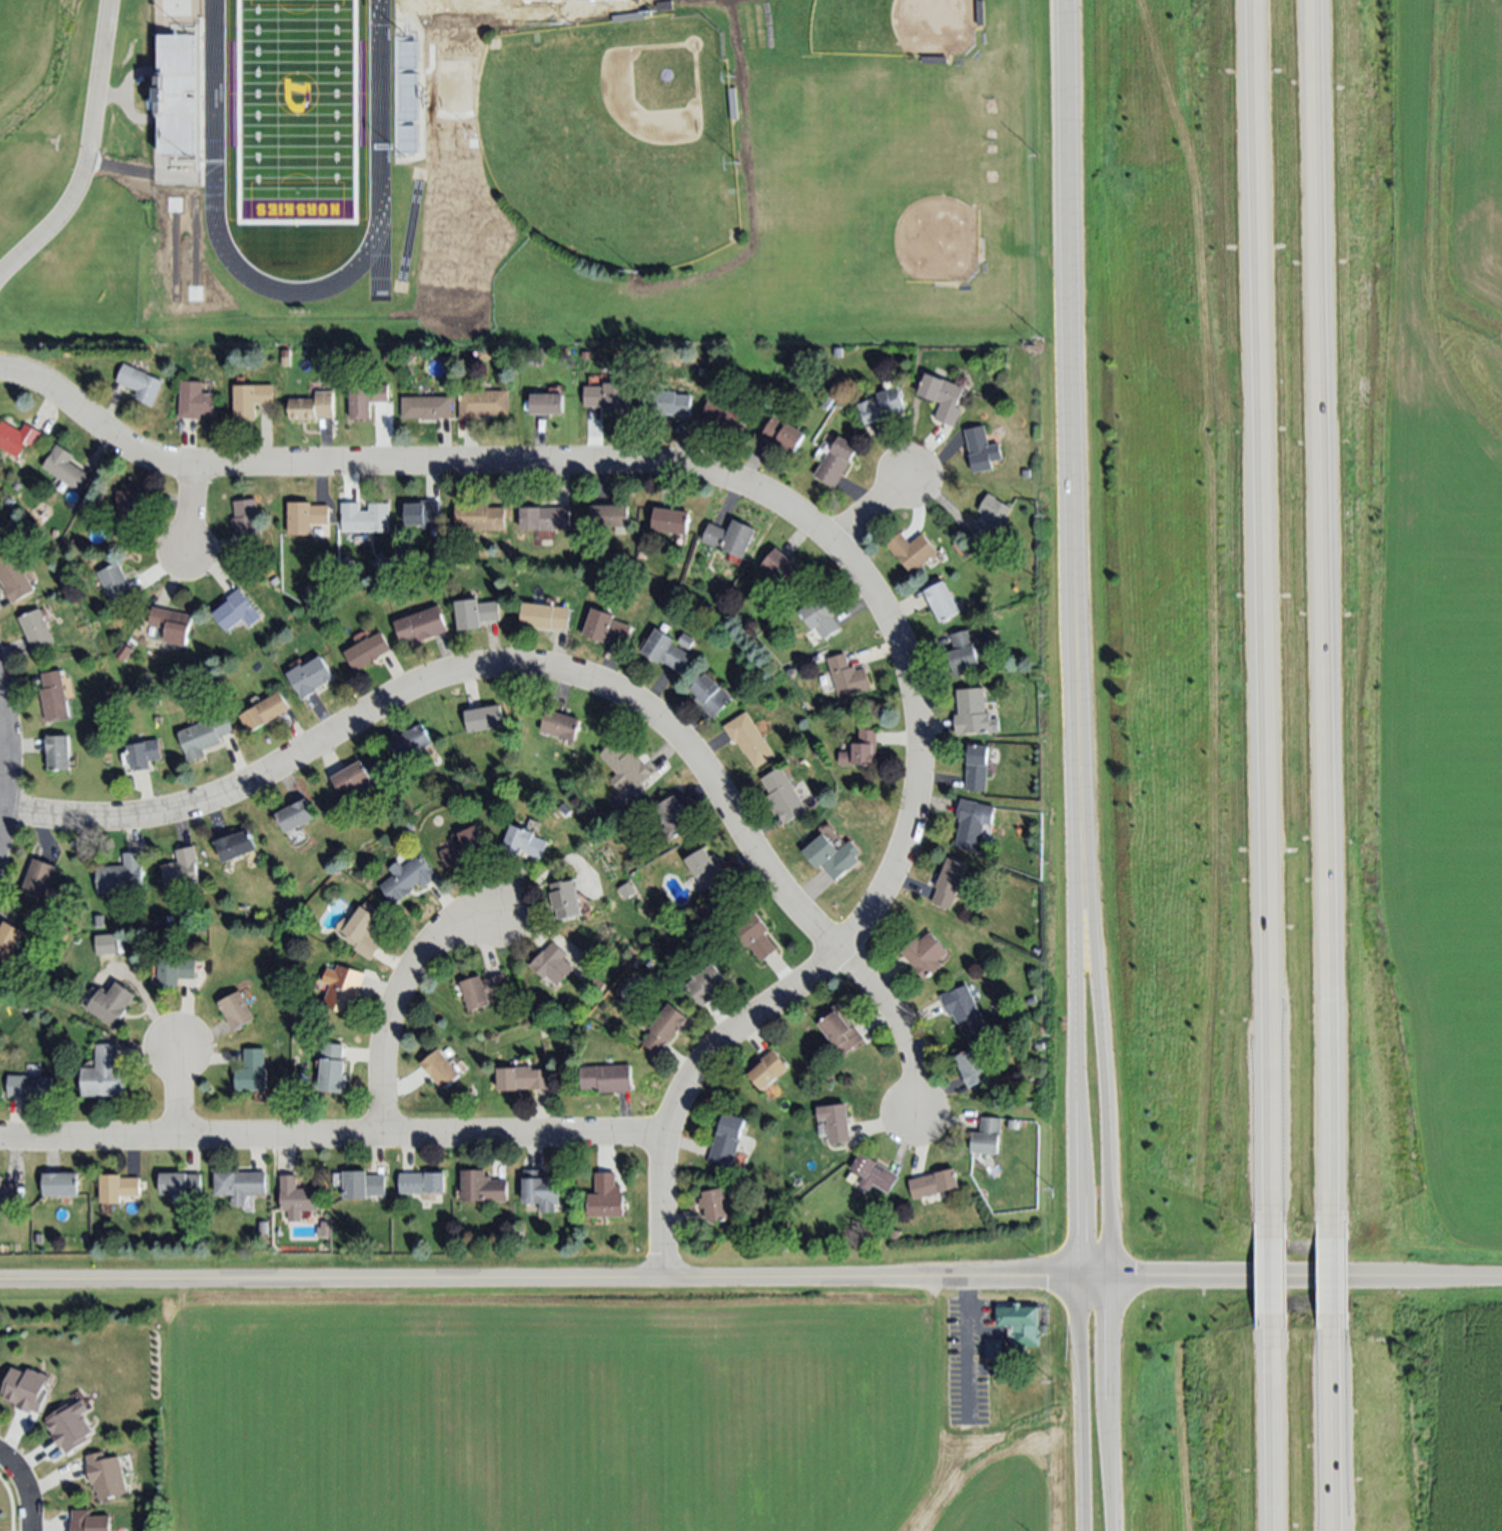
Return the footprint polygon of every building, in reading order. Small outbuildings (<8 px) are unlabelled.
[(615,21),(614,14),(673,7),(674,14),(615,21)] [(166,40),(166,76),(155,76),(156,122),(167,121),(167,157),(191,156),(190,40),(166,40)] [(396,45),(396,157),(417,157),(416,45),(396,45)] [(737,88),(739,119),(733,119),(731,88),(737,88)] [(415,357),(410,363),(404,357),(409,352),(415,357)] [(289,357),(289,366),(281,366),(281,357),(289,357)] [(125,363),(164,382),(152,406),(134,398),(137,392),(116,381),(125,363)] [(964,387),(957,406),(962,408),(955,427),(935,420),(941,403),(918,395),(926,373),(964,387)] [(181,380),(202,382),(202,394),(215,394),(214,417),(200,417),(199,419),(179,418),(181,380)] [(235,384),(274,385),(274,403),(255,403),(255,421),(234,420),(235,384)] [(351,420),(349,387),(387,385),(388,402),(370,403),(370,419),(351,420)] [(626,385),(626,413),(605,413),(605,408),(585,408),(585,385),(626,385)] [(898,388),(905,411),(863,424),(857,404),(878,397),(877,395),(898,388)] [(458,391),(508,390),(508,415),(477,415),(477,419),(459,419),(458,391)] [(641,414),(642,390),(676,391),(676,395),(690,396),(689,416),(641,414)] [(333,392),(332,418),(318,418),(318,420),(290,420),(290,399),(316,399),(316,392),(333,392)] [(562,415),(530,414),(531,394),(563,395),(562,415)] [(832,398),(826,409),(820,405),(826,395),(832,398)] [(401,397),(450,397),(450,418),(437,418),(437,420),(421,420),(421,418),(401,418),(401,397)] [(709,399),(751,411),(744,435),(702,423),(709,399)] [(774,415),(806,433),(794,454),(785,448),(784,450),(761,437),(774,415)] [(18,458),(0,448),(0,424),(2,420),(22,431),(25,424),(41,432),(33,446),(27,443),(18,458)] [(985,426),(992,470),(973,473),(966,429),(985,426)] [(858,447),(835,489),(815,478),(838,436),(858,447)] [(77,491),(43,468),(58,445),(75,456),(70,462),(88,474),(77,491)] [(1022,470),(1029,470),(1030,477),(1022,478),(1022,470)] [(21,484),(17,490),(13,487),(17,481),(21,484)] [(140,492),(140,525),(118,525),(119,492),(140,492)] [(1012,508),(991,545),(973,535),(984,515),(977,511),(987,494),(1012,508)] [(14,501),(10,507),(4,503),(8,497),(14,501)] [(255,500),(263,548),(236,552),(231,517),(235,516),(233,503),(255,500)] [(437,501),(438,529),(421,529),(421,525),(405,526),(404,504),(417,504),(417,501),(437,501)] [(288,536),(287,503),(310,503),(310,505),(327,505),(328,523),(310,524),(311,535),(288,536)] [(345,530),(345,511),(368,511),(368,503),(388,504),(388,531),(345,530)] [(455,531),(455,504),(488,503),(488,509),(503,509),(504,531),(455,531)] [(593,506),(628,506),(629,527),(593,528),(593,506)] [(568,508),(568,529),(522,530),(521,508),(568,508)] [(656,508),(691,513),(688,535),(652,530),(656,508)] [(756,531),(743,559),(703,540),(712,523),(729,531),(734,520),(756,531)] [(937,552),(911,573),(887,544),(900,533),(909,544),(921,533),(937,552)] [(84,545),(73,545),(73,537),(84,538),(84,545)] [(950,545),(958,539),(965,547),(957,553),(950,545)] [(12,603),(0,581),(0,573),(0,554),(11,548),(34,590),(12,603)] [(803,570),(789,588),(762,566),(776,548),(803,570)] [(380,572),(372,563),(381,555),(389,563),(380,572)] [(119,563),(135,593),(115,604),(99,573),(119,563)] [(959,611),(940,622),(924,592),(944,582),(959,611)] [(238,588),(260,616),(249,626),(243,619),(228,632),(213,614),(225,604),(223,601),(238,588)] [(823,594),(836,613),(831,616),(839,628),(824,639),(816,628),(813,630),(799,611),(823,594)] [(456,602),(479,599),(480,604),(499,602),(502,620),(480,622),(481,628),(460,631),(456,602)] [(525,603),(571,608),(569,630),(523,625),(525,603)] [(153,606),(191,615),(184,646),(163,642),(166,629),(149,625),(153,606)] [(395,622),(438,606),(447,631),(419,641),(417,637),(402,642),(395,622)] [(632,626),(626,645),(607,639),(606,643),(584,636),(593,608),(615,615),(614,620),(632,626)] [(40,609),(54,640),(32,650),(19,618),(40,609)] [(679,672),(662,661),(661,664),(642,651),(657,628),(675,640),(673,643),(690,655),(679,672)] [(969,630),(978,664),(962,668),(964,676),(955,678),(948,651),(955,650),(951,635),(969,630)] [(689,649),(677,642),(684,631),(696,639),(689,649)] [(345,653),(380,633),(389,650),(373,659),(374,662),(355,672),(345,653)] [(132,650),(124,662),(115,656),(124,644),(132,650)] [(871,688),(838,698),(827,659),(845,654),(848,667),(854,665),(855,671),(865,668),(871,688)] [(320,657),(333,678),(316,688),(317,690),(302,699),(287,673),(302,665),(303,667),(320,657)] [(68,716),(44,720),(39,690),(43,689),(41,674),(60,671),(68,716)] [(733,699),(714,718),(695,698),(697,696),(690,689),(708,672),(721,686),(720,686),(733,699)] [(956,690),(983,687),(985,713),(990,712),(991,720),(998,720),(999,732),(957,735),(956,715),(958,714),(956,690)] [(278,691),(289,708),(251,732),(241,715),(278,691)] [(500,704),(504,728),(469,733),(465,710),(500,704)] [(576,741),(542,731),(547,710),(582,719),(576,741)] [(746,712),(775,756),(756,768),(738,740),(734,743),(723,726),(746,712)] [(178,733),(226,714),(233,732),(220,737),(223,743),(204,751),(206,757),(190,763),(178,733)] [(421,725),(431,745),(402,760),(392,740),(421,725)] [(876,730),(877,756),(874,756),(874,765),(840,766),(840,752),(853,751),(853,744),(859,744),(859,731),(876,730)] [(67,735),(69,769),(48,770),(46,736),(67,735)] [(128,746),(145,743),(145,742),(158,740),(161,759),(149,761),(150,768),(134,771),(133,766),(131,767),(128,746)] [(654,774),(635,793),(626,784),(620,790),(612,782),(619,776),(600,757),(616,741),(628,753),(631,750),(654,774)] [(969,744),(990,746),(986,791),(965,789),(969,744)] [(331,777),(359,761),(370,781),(342,797),(331,777)] [(807,810),(782,824),(767,798),(772,795),(763,779),(782,768),(807,810)] [(676,795),(694,825),(667,842),(661,832),(668,827),(656,808),(676,795)] [(276,814),(305,798),(315,818),(286,833),(276,814)] [(982,823),(977,852),(955,847),(960,823),(958,822),(959,818),(957,818),(960,800),(995,807),(991,825),(982,823)] [(573,810),(567,816),(559,808),(566,802),(573,810)] [(448,868),(441,850),(462,842),(459,833),(480,825),(489,848),(471,855),(472,859),(448,868)] [(514,825),(536,833),(535,836),(549,842),(542,859),(523,851),(521,857),(504,850),(514,825)] [(224,863),(216,842),(249,829),(257,850),(224,863)] [(822,832),(839,848),(849,837),(864,851),(859,856),(860,857),(840,879),(823,863),(819,867),(804,852),(822,832)] [(193,847),(203,883),(169,892),(162,867),(179,862),(176,851),(193,847)] [(729,876),(706,891),(686,861),(705,849),(710,857),(715,854),(729,876)] [(98,893),(97,867),(124,866),(123,854),(141,853),(142,892),(98,893)] [(438,875),(424,887),(419,882),(412,888),(413,890),(396,904),(381,886),(395,875),(390,869),(399,861),(404,867),(420,854),(438,875)] [(948,857),(968,865),(950,909),(932,902),(937,889),(936,887),(948,857)] [(55,868),(43,899),(22,892),(34,860),(55,868)] [(576,880),(584,914),(560,919),(559,911),(553,912),(547,886),(576,880)] [(385,915),(372,934),(383,942),(371,959),(355,949),(356,947),(342,937),(366,902),(385,915)] [(756,912),(770,931),(765,935),(776,949),(761,961),(749,945),(746,947),(733,930),(756,912)] [(169,924),(160,925),(159,914),(169,914),(169,924)] [(7,961),(0,957),(0,930),(4,922),(23,932),(7,961)] [(925,981),(900,953),(916,938),(919,941),(930,931),(948,951),(938,960),(943,965),(925,981)] [(142,939),(141,947),(133,946),(134,938),(142,939)] [(117,940),(119,950),(112,952),(110,941),(117,940)] [(575,968),(559,985),(549,975),(545,979),(530,966),(545,950),(546,951),(554,942),(567,954),(564,958),(575,968)] [(196,959),(195,979),(181,978),(181,988),(160,987),(160,985),(154,985),(155,960),(179,961),(179,958),(196,959)] [(366,974),(351,1016),(325,1006),(333,986),(324,982),(329,968),(337,972),(340,964),(366,974)] [(730,986),(702,1007),(685,985),(713,964),(730,986)] [(470,1012),(461,982),(482,976),(483,980),(504,974),(509,992),(489,998),(491,1006),(470,1012)] [(605,982),(597,993),(586,985),(595,974),(605,982)] [(115,1027),(89,1009),(101,990),(109,995),(117,982),(136,995),(115,1027)] [(987,1028),(965,1038),(959,1023),(956,1024),(952,1016),(949,1017),(940,997),(968,985),(987,1028)] [(241,991),(256,1018),(235,1030),(220,1003),(241,991)] [(1037,1003),(1029,1007),(1026,1000),(1034,996),(1037,1003)] [(843,1055),(820,1023),(829,1016),(825,1010),(837,1002),(844,1012),(843,1013),(854,1027),(855,1026),(864,1039),(843,1055)] [(688,1019),(659,1055),(644,1043),(653,1031),(649,1028),(669,1004),(688,1019)] [(321,1090),(324,1061),(324,1059),(325,1043),(345,1045),(343,1060),(345,1060),(344,1075),(348,1075),(347,1086),(343,1086),(343,1092),(321,1090)] [(84,1097),(83,1068),(98,1068),(98,1045),(118,1045),(119,1069),(128,1069),(129,1096),(84,1097)] [(789,1069),(778,1077),(779,1077),(762,1090),(749,1074),(761,1064),(758,1061),(774,1048),(789,1069)] [(975,1048),(989,1079),(970,1087),(956,1056),(975,1048)] [(422,1062),(440,1049),(461,1075),(444,1089),(422,1062)] [(267,1090),(239,1091),(238,1069),(247,1069),(246,1050),(267,1050),(267,1090)] [(581,1067),(630,1065),(632,1092),(600,1093),(600,1089),(582,1090),(581,1067)] [(549,1069),(550,1089),(532,1090),(532,1088),(517,1089),(518,1091),(499,1092),(498,1069),(516,1068),(516,1067),(531,1067),(531,1070),(549,1069)] [(9,1075),(54,1077),(53,1098),(8,1095),(9,1075)] [(846,1105),(851,1141),(830,1144),(827,1121),(819,1122),(817,1108),(846,1105)] [(746,1120),(733,1167),(710,1161),(724,1113),(746,1120)] [(1001,1119),(998,1155),(971,1153),(973,1133),(979,1133),(980,1117),(1001,1119)] [(899,1177),(888,1194),(873,1185),(869,1191),(859,1184),(864,1177),(851,1169),(862,1153),(899,1177)] [(914,1200),(909,1180),(954,1168),(959,1188),(914,1200)] [(507,1201),(463,1202),(462,1171),(485,1170),(485,1175),(491,1175),(491,1180),(506,1180),(507,1201)] [(345,1171),(368,1171),(368,1176),(385,1176),(385,1196),(368,1196),(368,1199),(345,1199),(345,1171)] [(560,1178),(560,1204),(555,1204),(555,1213),(541,1212),(541,1205),(524,1204),(525,1171),(544,1171),(544,1177),(560,1178)] [(266,1172),(266,1195),(246,1195),(246,1206),(232,1206),(232,1196),(217,1196),(216,1172),(266,1172)] [(400,1174),(445,1172),(445,1193),(401,1194),(400,1174)] [(161,1173),(201,1174),(201,1195),(161,1194),(161,1173)] [(625,1217),(590,1218),(589,1194),(596,1194),(596,1173),(616,1173),(617,1187),(622,1187),(622,1195),(624,1195),(625,1217)] [(77,1196),(44,1196),(44,1174),(77,1174),(77,1196)] [(102,1204),(102,1175),(122,1175),(122,1177),(139,1177),(139,1196),(122,1196),(122,1204),(102,1204)] [(282,1210),(282,1176),(297,1176),(297,1190),(318,1190),(318,1211),(302,1211),(302,1222),(290,1222),(289,1210),(282,1210)] [(19,1204),(0,1205),(0,1177),(2,1177),(2,1185),(18,1185),(19,1204)] [(724,1190),(729,1219),(709,1222),(707,1209),(702,1210),(700,1199),(705,1198),(704,1193),(724,1190)] [(260,1234),(261,1223),(269,1223),(269,1234),(260,1234)] [(900,1232),(898,1241),(891,1240),(893,1230),(900,1232)] [(43,1234),(42,1242),(35,1242),(35,1234),(43,1234)] [(1038,1346),(1013,1346),(1012,1326),(997,1326),(997,1307),(1016,1306),(1016,1304),(1021,1304),(1021,1307),(1038,1307),(1038,1346)] [(986,1340),(1001,1340),(1001,1357),(985,1357),(986,1340)] [(107,1449),(109,1458),(120,1455),(131,1492),(100,1500),(87,1454),(107,1449)]
